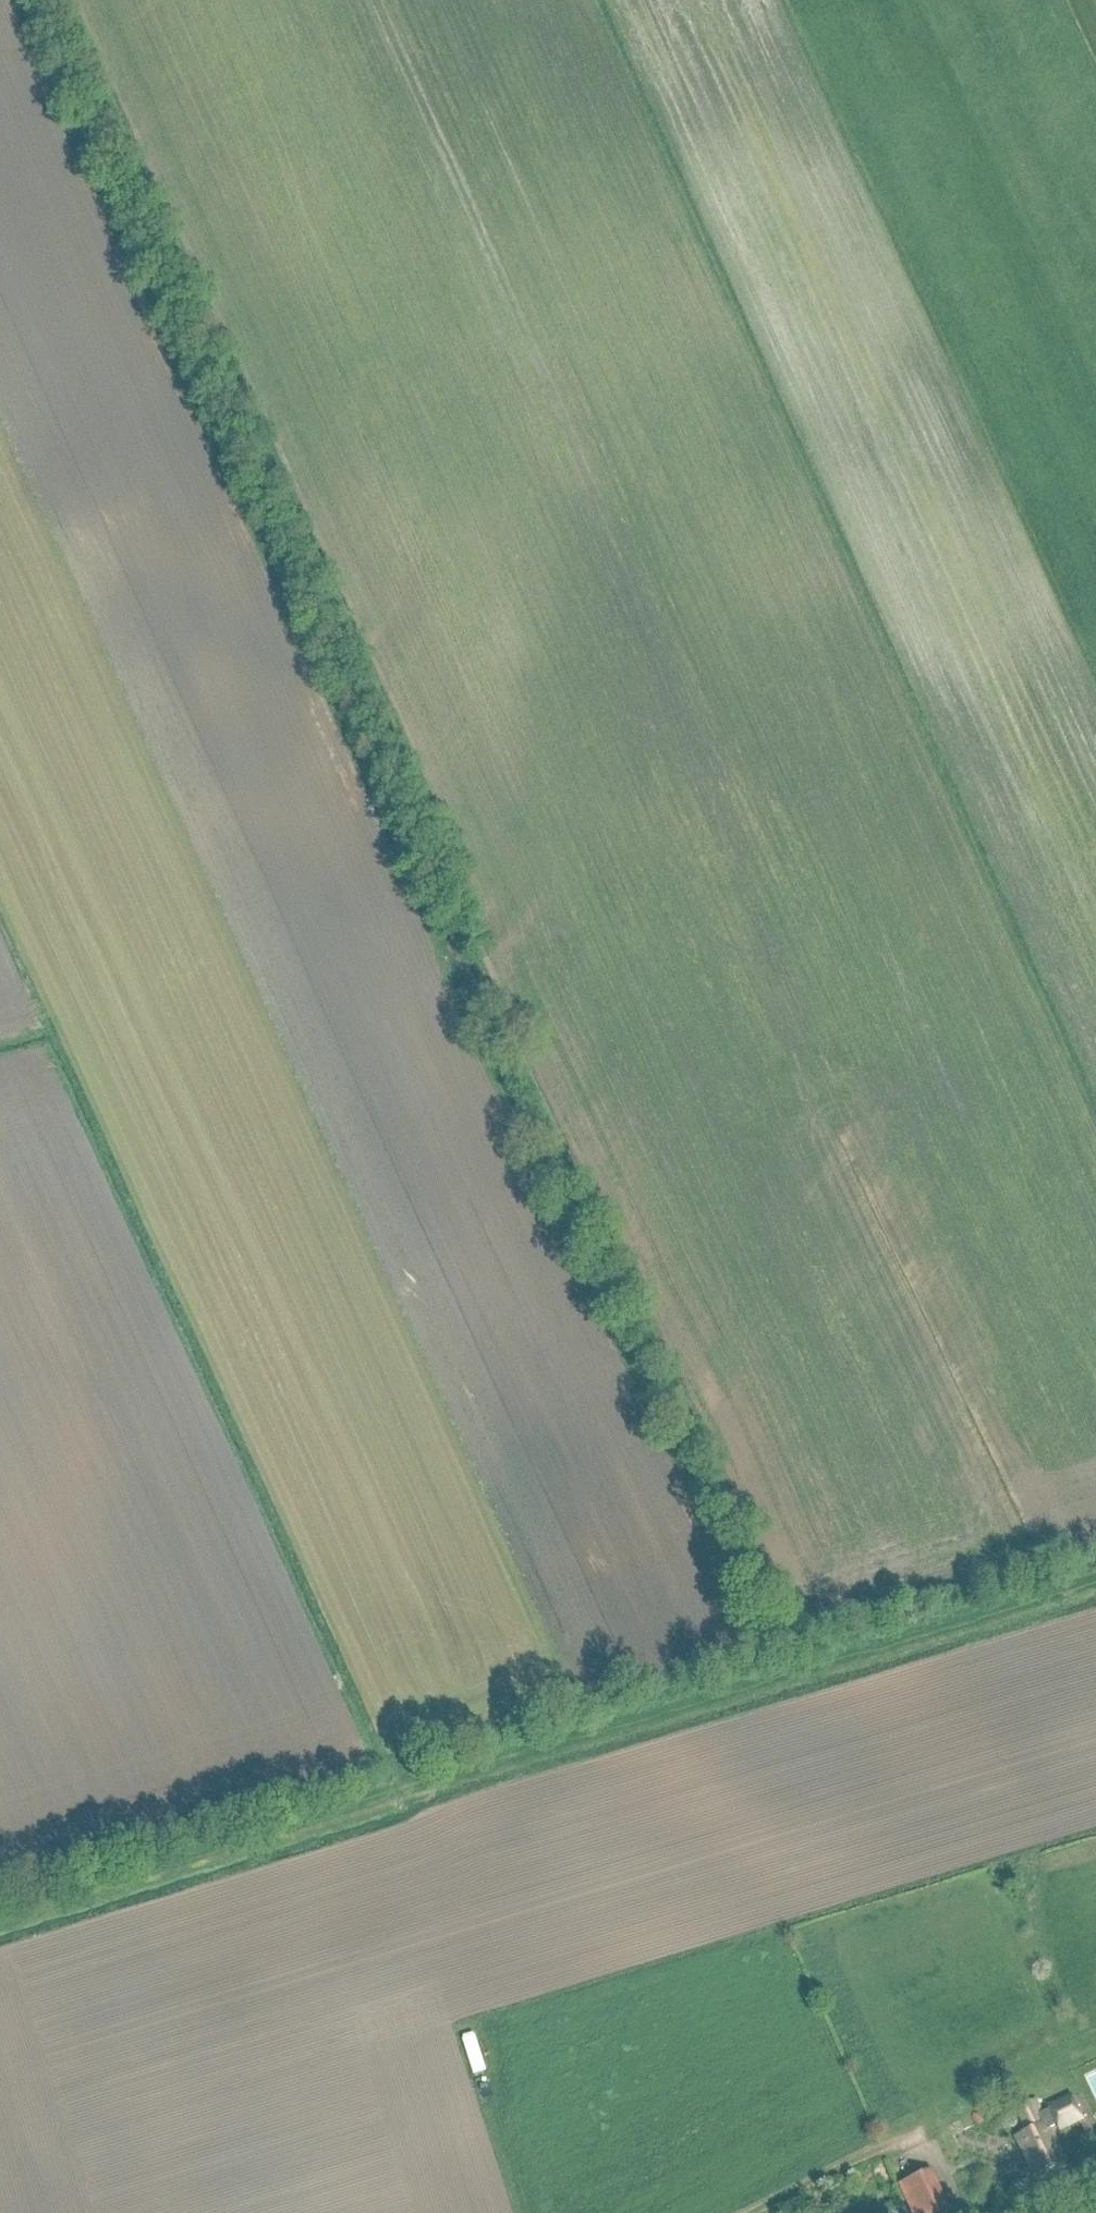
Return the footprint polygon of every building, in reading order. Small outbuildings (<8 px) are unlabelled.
[(458,2034),(472,2069),(488,2062),(474,2027),(458,2034)] [(1042,2117),(1034,2101),(1015,2111),(1025,2132),(1014,2137),(1036,2180),(1066,2165),(1048,2129),(1056,2125),(1058,2131),(1082,2119),(1070,2097),(1047,2108),(1050,2113),(1042,2117)] [(909,2212),(947,2212),(950,2212),(931,2170),(897,2185),(909,2212)] [(888,2212),(903,2212),(899,2204),(886,2208),(888,2212)]
